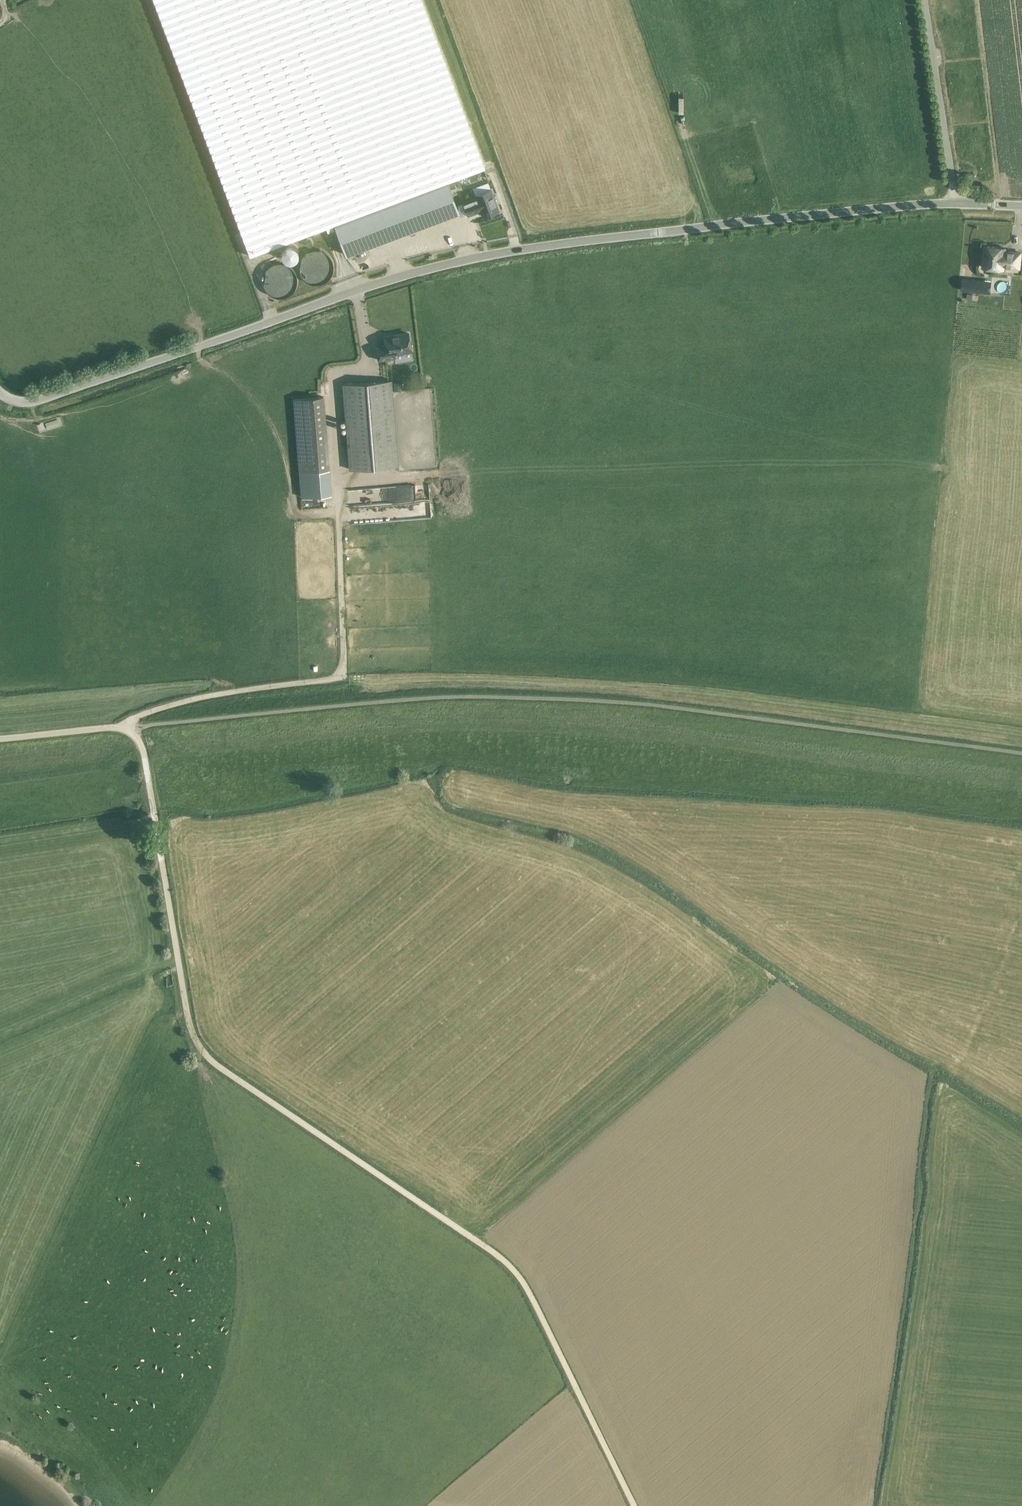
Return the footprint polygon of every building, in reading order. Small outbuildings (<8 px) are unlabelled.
[(335,224),(335,225),(486,168),(423,0),(154,0),(250,256),(335,224)] [(448,183),(335,225),(346,256),(459,214),(448,183)] [(493,197),(491,189),(475,195),(476,198),(464,203),(468,215),(481,211),(483,217),(499,211),(496,204),(498,203),(496,196),(493,197)] [(291,261),(292,261),(293,261),(294,261),(295,260),(296,260),(297,259),(297,258),(298,258),(299,257),(299,256),(299,255),(300,254),(300,253),(300,252),(299,251),(299,250),(299,249),(298,248),(298,247),(297,247),(297,246),(296,245),(295,245),(294,245),(293,244),(291,244),(290,244),(289,244),(288,245),(287,245),(286,246),(285,246),(285,247),(284,248),(283,249),(283,250),(283,251),(283,252),(283,253),(283,254),(283,255),(283,256),(283,257),(284,258),(285,259),(286,259),(287,260),(288,261),(290,261),(291,261)] [(983,260),(984,261),(983,267),(1003,269),(1003,266),(1019,268),(1021,253),(1005,251),(1005,248),(985,246),(985,252),(984,253),(983,254),(983,255),(982,256),(982,257),(982,258),(983,259),(983,260)] [(315,285),(318,285),(320,285),(322,284),(324,283),(326,282),(328,281),(329,279),(331,278),(331,277),(332,276),(333,274),(333,272),(334,271),(334,270),(334,269),(334,268),(334,266),(334,264),(334,263),(333,263),(333,261),(332,260),(332,259),(331,257),(330,256),(329,256),(328,254),(326,253),(324,252),(322,251),(320,250),(318,250),(315,250),(313,250),(311,251),(309,252),(308,252),(307,253),(305,254),(304,256),(302,258),(301,259),(301,260),(300,262),(300,263),(299,264),(299,265),(299,267),(299,269),(299,270),(300,272),(300,273),(300,274),(301,275),(301,276),(303,278),(304,280),(306,281),(307,282),(308,283),(310,284),(312,284),(313,285),(315,285)] [(280,298),(281,298),(283,298),(286,297),(287,297),(288,296),(290,296),(292,294),(293,293),(294,292),(295,290),(296,289),(296,288),(297,287),(297,286),(297,285),(298,284),(298,283),(298,282),(298,280),(298,278),(298,277),(297,276),(297,275),(296,274),(295,272),(295,271),(294,270),(293,268),(291,267),(289,266),(287,265),(285,264),(283,263),(281,263),(279,263),(278,263),(276,264),(274,264),(272,265),(270,266),(269,268),(268,269),(266,270),(265,272),(265,273),(264,274),(264,276),(263,277),(263,279),(263,281),(263,282),(263,284),(264,286),(264,287),(264,288),(265,289),(266,291),(268,293),(269,294),(270,295),(272,296),(274,297),(276,298),(278,298),(280,298)] [(962,277),(961,289),(981,291),(982,279),(962,277)] [(412,351),(410,338),(409,332),(384,336),(386,346),(376,347),(379,360),(392,358),(391,355),(412,351)] [(349,469),(399,465),(392,380),(343,384),(349,469)] [(402,382),(393,382),(394,391),(403,390),(402,382)] [(331,500),(331,495),(323,397),(293,399),(301,497),(326,495),(327,500),(331,500)] [(414,485),(348,489),(350,521),(430,517),(429,499),(415,499),(414,485)]
